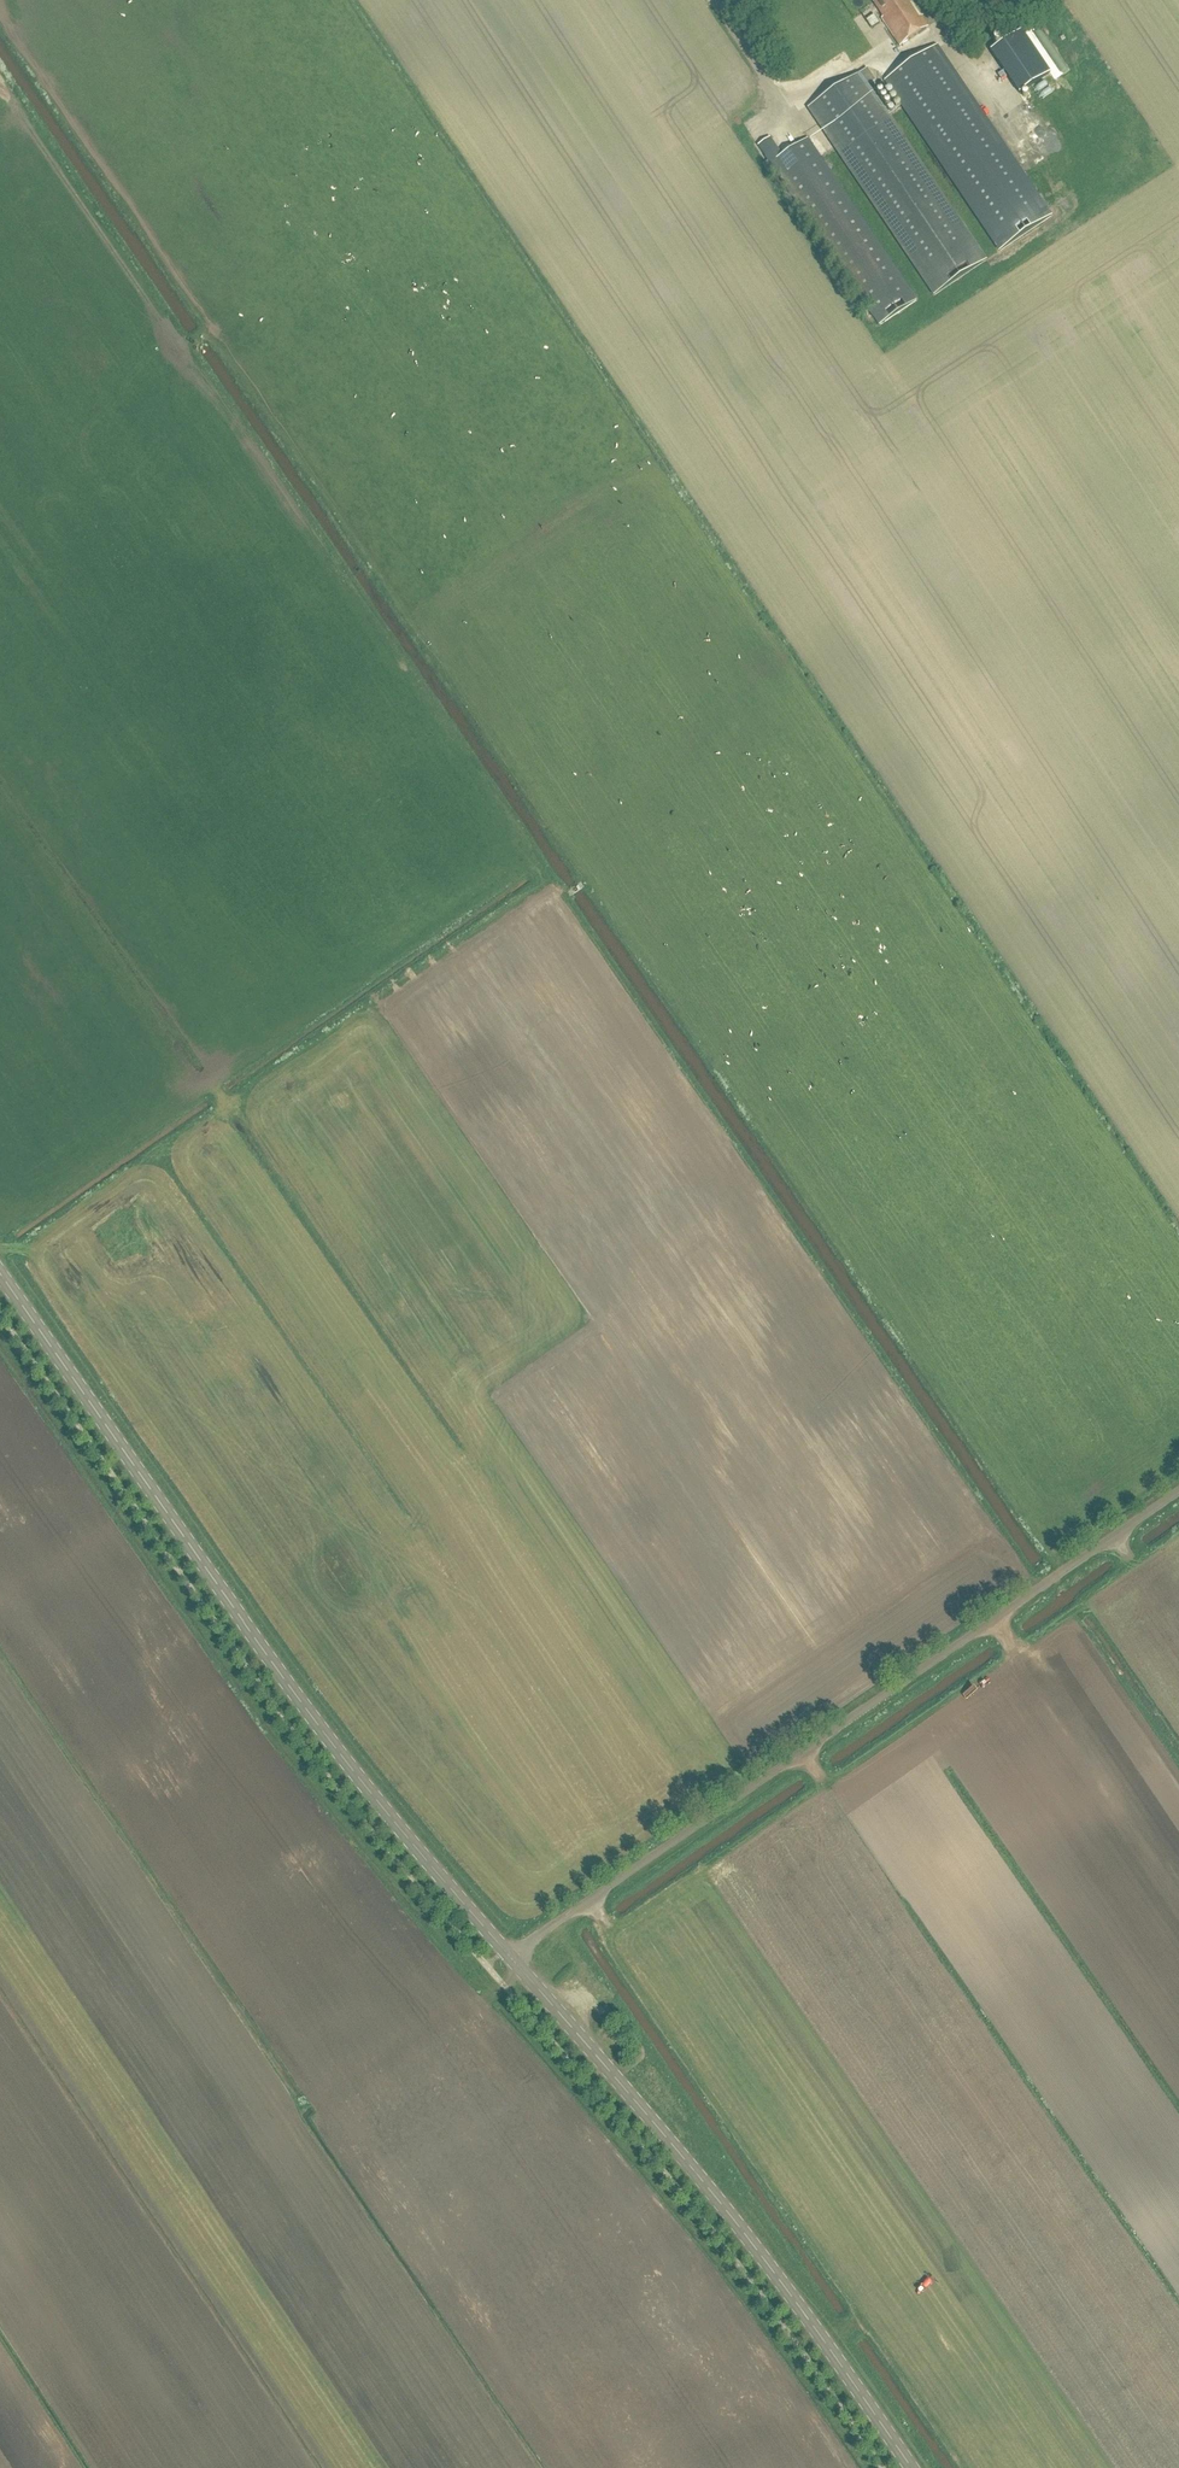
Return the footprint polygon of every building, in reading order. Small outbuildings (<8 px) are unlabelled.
[(873,2),(883,17),(881,19),(899,47),(929,28),(911,0),(877,0),(873,2)] [(862,14),(873,28),(882,22),(871,7),(862,14)] [(1020,95),(1050,74),(1021,31),(991,52),(1020,95)] [(937,47),(886,82),(1000,252),(1051,217),(937,47)] [(935,296),(986,261),(868,86),(875,82),(867,71),(861,75),(860,75),(809,109),(935,296)] [(879,326),(917,301),(808,140),(783,157),(770,139),(759,147),(879,326)] [(1037,142),(1024,146),(1030,164),(1043,159),(1037,142)]
